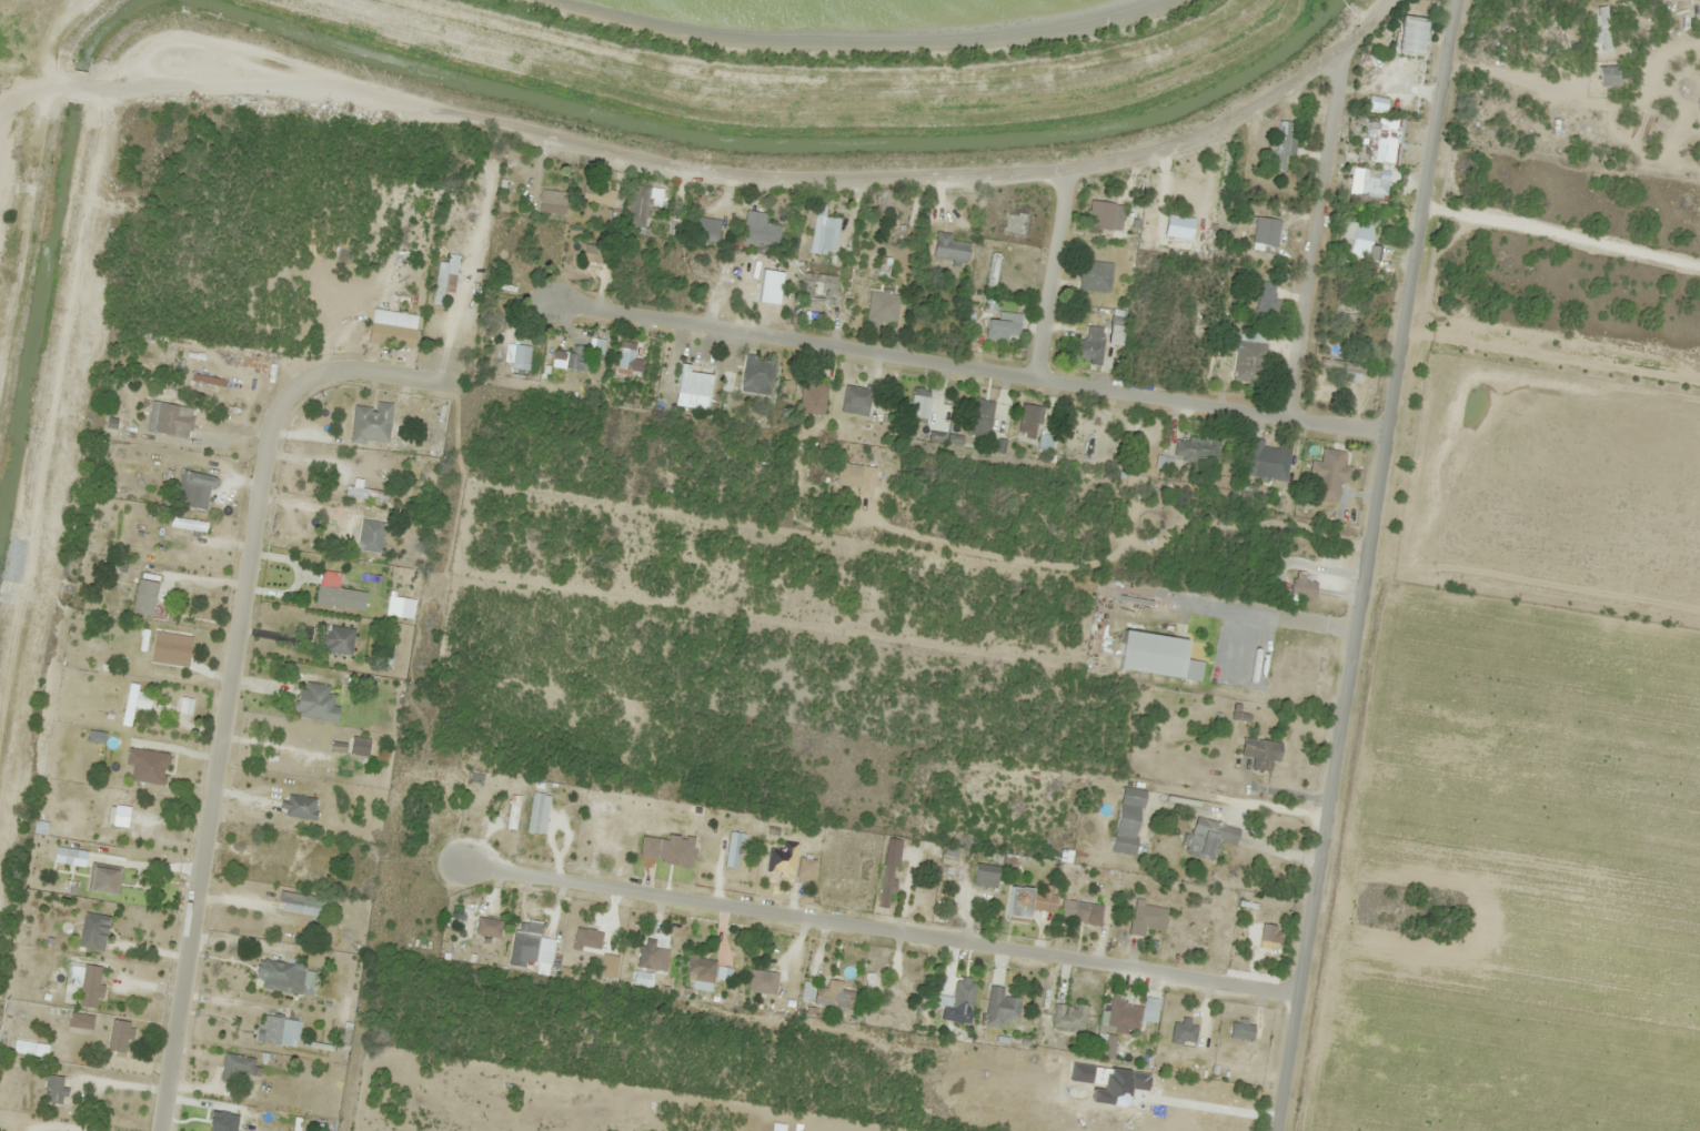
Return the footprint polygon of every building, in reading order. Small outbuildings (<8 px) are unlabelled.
[(1422,26),(1403,18),(1394,41),(1383,65),(1402,73),(1422,26)] [(1407,104),(1397,104),(1397,117),(1407,117),(1407,104)] [(1367,163),(1397,165),(1401,120),(1379,118),(1378,134),(1362,133),(1361,148),(1368,148),(1367,163)] [(1288,133),(1288,123),(1275,122),(1275,171),(1291,171),(1292,133),(1288,133)] [(1387,172),(1351,168),(1348,195),(1385,199),(1387,172)] [(644,228),(649,187),(632,185),(627,226),(644,228)] [(564,216),(566,192),(541,190),(538,214),(564,216)] [(1123,205),(1091,200),(1087,226),(1119,231),(1123,205)] [(826,205),(816,204),(810,252),(836,255),(840,219),(825,217),(826,205)] [(762,225),(762,212),(743,212),(743,244),(778,244),(778,225),(762,225)] [(1026,215),(1007,213),(1005,233),(1024,235),(1026,215)] [(711,222),(699,221),(698,234),(710,235),(711,222)] [(1371,227),(1341,222),(1336,254),(1375,261),(1378,249),(1367,247),(1371,227)] [(951,240),(952,234),(936,232),(932,258),(968,263),(971,243),(951,240)] [(607,257),(589,248),(578,270),(596,279),(607,257)] [(441,261),(431,304),(441,306),(445,291),(452,293),(460,256),(450,254),(448,263),(441,261)] [(987,288),(994,289),(1000,255),(994,254),(987,288)] [(877,278),(888,280),(891,259),(880,258),(877,278)] [(1110,292),(1113,264),(1083,260),(1079,289),(1110,292)] [(780,305),(782,270),(760,269),(758,304),(780,305)] [(836,304),(836,275),(801,275),(801,304),(836,304)] [(1338,285),(1365,288),(1366,281),(1338,279),(1338,285)] [(1281,300),(1260,295),(1254,317),(1276,322),(1281,300)] [(1344,320),(1357,323),(1361,306),(1339,300),(1336,311),(1346,314),(1344,320)] [(898,324),(899,302),(868,301),(867,323),(898,324)] [(1008,338),(1008,331),(1021,331),(1021,310),(986,310),(986,338),(1008,338)] [(368,343),(414,349),(417,329),(371,322),(368,343)] [(1124,345),(1125,325),(1111,324),(1110,344),(1124,345)] [(1076,339),(1075,361),(1102,362),(1103,327),(1087,327),(1086,340),(1076,339)] [(1266,344),(1243,341),(1244,331),(1220,328),(1217,351),(1235,353),(1232,381),(1261,384),(1266,344)] [(643,372),(643,359),(635,359),(635,343),(619,343),(619,372),(643,372)] [(513,375),(529,376),(530,346),(513,345),(513,375)] [(552,366),(583,371),(586,347),(573,345),(572,353),(555,350),(552,366)] [(740,392),(772,396),(776,361),(745,356),(740,392)] [(1365,367),(1321,356),(1317,371),(1360,382),(1365,367)] [(678,394),(711,397),(714,367),(680,364),(678,394)] [(227,380),(193,374),(191,382),(225,388),(227,380)] [(825,415),(828,383),(798,380),(794,411),(825,415)] [(842,413),(869,415),(871,389),(844,387),(842,413)] [(928,423),(933,391),(914,388),(909,420),(928,423)] [(996,403),(974,399),(967,434),(989,438),(996,403)] [(393,403),(376,402),(376,408),(354,406),(351,442),(389,445),(393,403)] [(1035,438),(1044,409),(1025,403),(1016,432),(1035,438)] [(192,435),(192,405),(149,404),(149,434),(192,435)] [(1173,458),(1218,464),(1221,438),(1177,432),(1173,458)] [(1054,434),(1040,433),(1039,447),(1053,448),(1054,434)] [(1286,481),(1291,444),(1279,442),(1279,446),(1250,442),(1246,476),(1286,481)] [(1311,461),(1309,477),(1319,479),(1316,499),(1338,503),(1341,481),(1350,482),(1353,468),(1342,466),(1344,452),(1323,449),(1321,462),(1311,461)] [(175,503),(206,511),(214,478),(183,470),(175,503)] [(390,492),(361,490),(362,480),(349,479),(348,499),(389,502),(390,492)] [(207,522),(172,519),(171,528),(206,532),(207,522)] [(380,554),(385,524),(362,520),(357,550),(380,554)] [(158,580),(147,579),(144,619),(167,620),(170,590),(158,589),(158,580)] [(315,605),(365,611),(367,592),(317,586),(315,605)] [(355,630),(324,624),(319,650),(350,656),(355,630)] [(1190,640),(1126,630),(1121,669),(1201,681),(1204,662),(1188,659),(1190,640)] [(185,635),(154,632),(152,653),(183,656),(185,635)] [(333,688),(298,685),(295,717),(339,722),(340,708),(331,707),(333,688)] [(1241,756),(1254,759),(1253,770),(1268,772),(1270,760),(1280,762),(1282,744),(1243,738),(1241,756)] [(125,765),(133,766),(131,781),(165,786),(170,752),(128,746),(125,765)] [(1113,852),(1137,855),(1146,791),(1121,788),(1113,852)] [(315,820),(317,799),(283,796),(281,816),(315,820)] [(115,831),(120,803),(104,800),(98,828),(115,831)] [(587,825),(610,829),(613,814),(590,810),(587,825)] [(1222,841),(1236,846),(1241,830),(1197,816),(1185,851),(1216,861),(1222,841)] [(743,833),(728,832),(727,868),(742,869),(743,833)] [(877,908),(892,910),(901,840),(887,838),(877,908)] [(972,885),(996,888),(1000,867),(976,863),(972,885)] [(117,896),(121,869),(93,865),(89,892),(117,896)] [(1010,920),(1032,922),(1035,888),(1012,886),(1010,920)] [(322,917),(325,899),(280,893),(277,911),(322,917)] [(1131,934),(1164,935),(1166,902),(1132,901),(1131,934)] [(478,908),(469,907),(467,918),(457,917),(454,941),(462,942),(460,955),(470,956),(478,908)] [(80,937),(106,941),(110,917),(84,913),(80,937)] [(509,966),(525,968),(528,947),(539,948),(542,923),(516,920),(509,966)] [(659,941),(641,940),(638,969),(657,970),(659,941)] [(685,978),(714,981),(717,959),(688,956),(685,978)] [(316,969),(257,962),(254,989),(313,996),(316,969)] [(878,963),(869,962),(868,974),(861,973),(859,994),(875,995),(878,963)] [(80,991),(78,1008),(99,1009),(102,968),(70,966),(68,990),(80,991)] [(949,1007),(949,975),(937,975),(937,1007),(949,1007)] [(788,980),(758,977),(757,986),(787,989),(788,980)] [(1005,1019),(1018,1021),(1023,994),(989,989),(983,1025),(1003,1028),(1005,1019)] [(1156,1023),(1159,999),(1144,997),(1143,1005),(1109,1000),(1106,1030),(1137,1034),(1139,1021),(1156,1023)] [(1084,1029),(1084,1005),(1053,1005),(1053,1029),(1084,1029)] [(300,1020),(264,1016),(261,1043),(297,1047),(300,1020)] [(126,1053),(129,1022),(111,1020),(107,1051),(126,1053)] [(1174,1020),(1170,1042),(1194,1047),(1198,1025),(1174,1020)] [(1255,1039),(1254,1024),(1231,1025),(1232,1040),(1255,1039)] [(1101,1058),(1114,1059),(1116,1036),(1103,1035),(1101,1058)] [(253,1076),(255,1058),(224,1054),(221,1081),(237,1083),(238,1074),(253,1076)] [(66,1078),(47,1075),(43,1103),(62,1106),(66,1078)] [(273,1114),(261,1112),(259,1130),(271,1130),(273,1114)]
